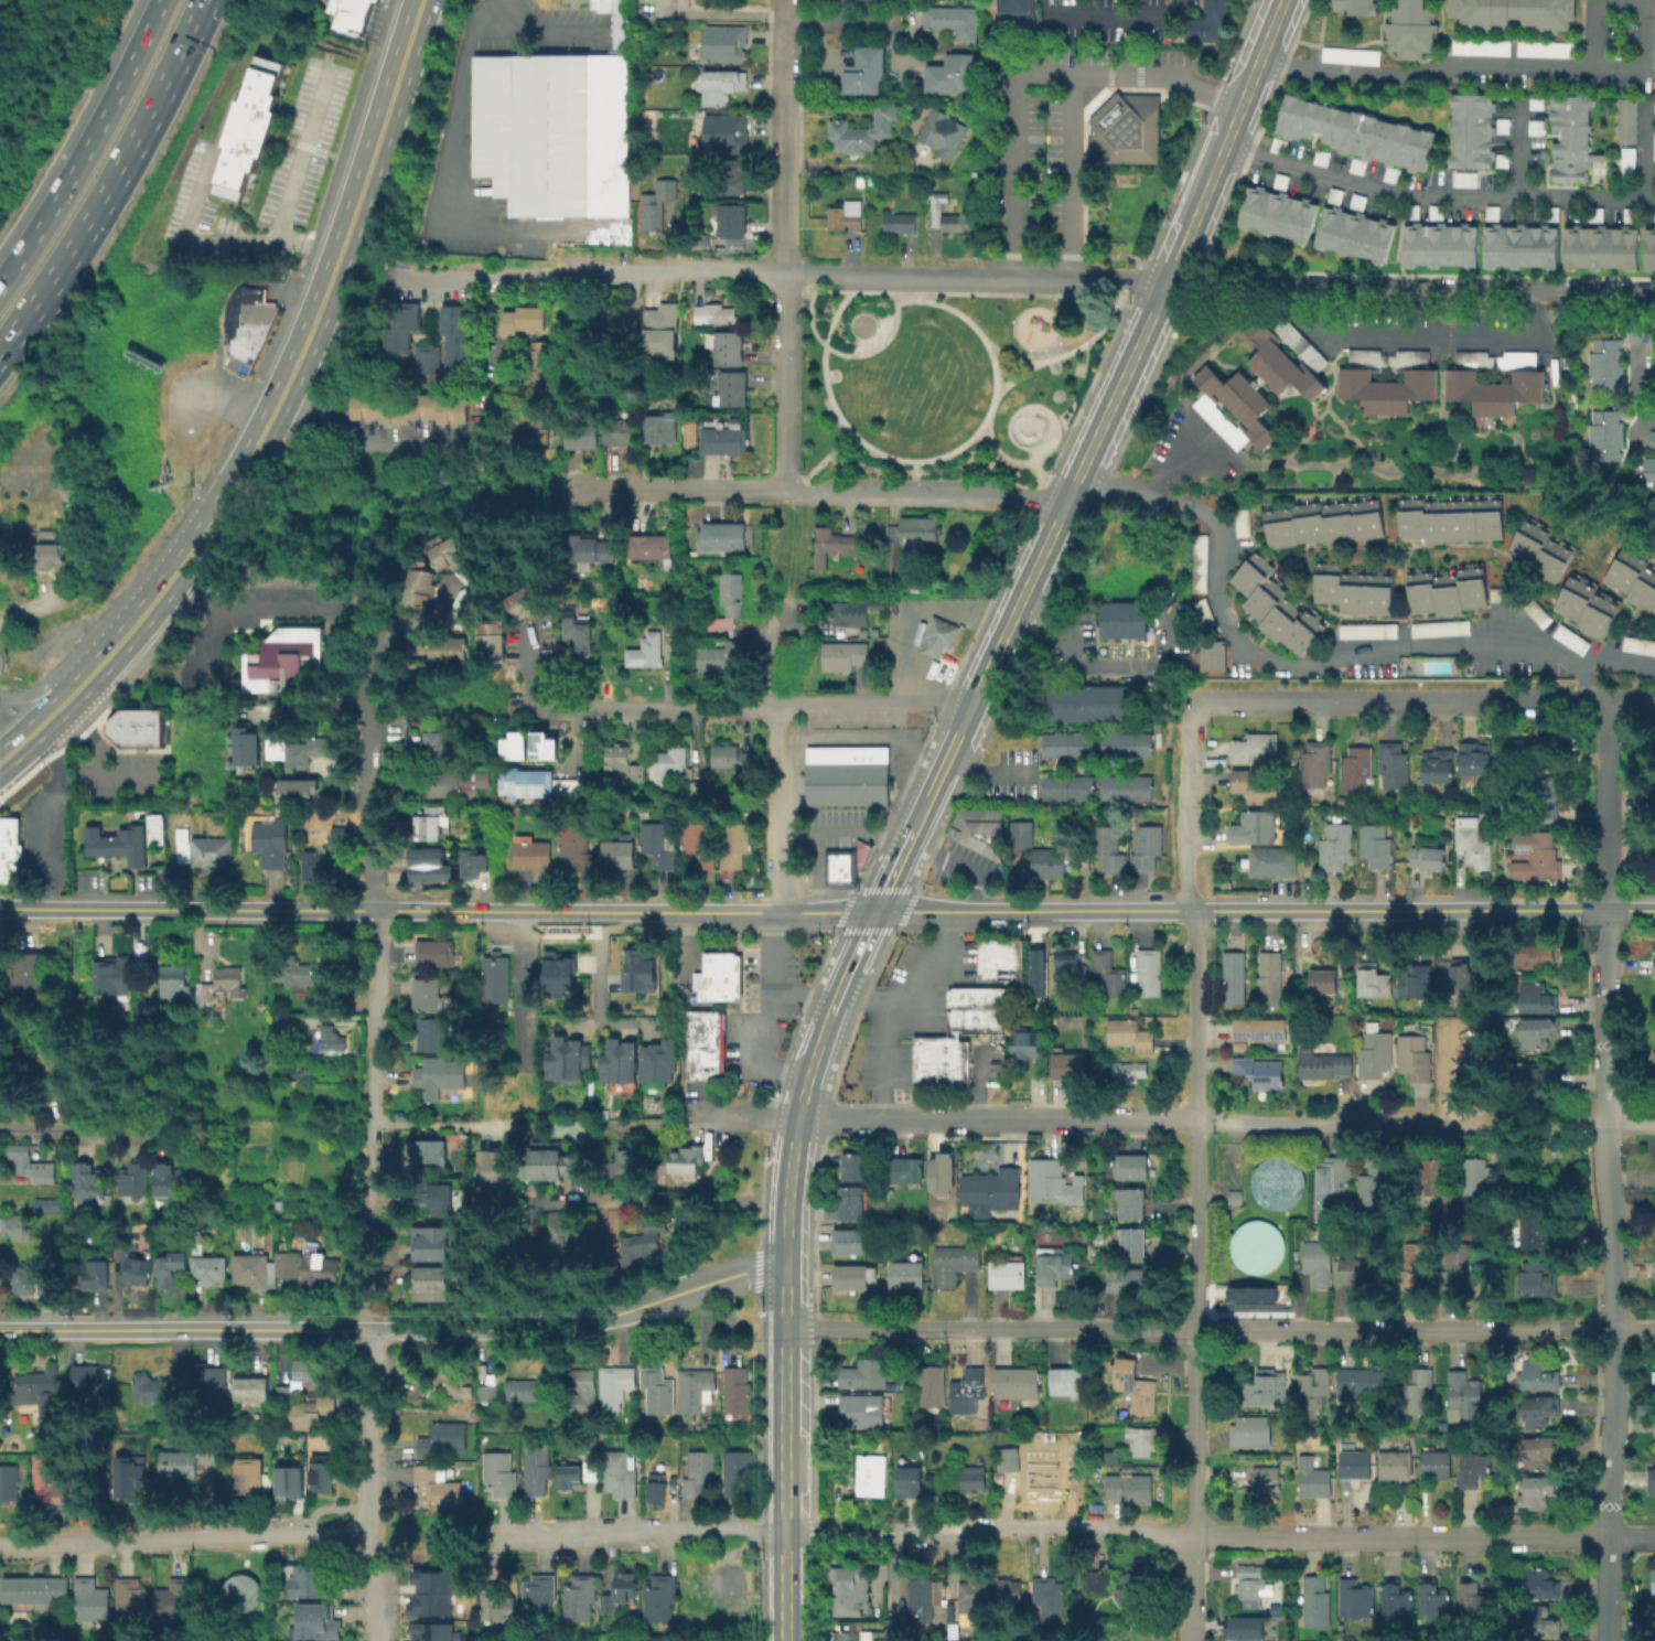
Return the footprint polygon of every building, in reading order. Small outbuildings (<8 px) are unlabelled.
[(322,10),(325,0),(368,0),(357,36),(330,29),(334,13),(322,10)] [(557,1),(557,0),(625,0),(627,215),(511,216),(511,197),(496,197),(495,175),(475,175),(474,55),(609,54),(608,12),(587,12),(587,1),(557,1)] [(993,28),(994,0),(1032,0),(1031,28),(993,28)] [(1201,11),(1201,0),(1225,0),(1225,24),(1216,24),(1216,40),(1181,40),(1181,19),(1204,19),(1204,11),(1201,11)] [(1330,10),(1330,0),(1371,0),(1371,1),(1375,1),(1374,13),(1336,13),(1336,10),(1330,10)] [(1397,6),(1397,0),(1422,0),(1422,7),(1430,7),(1430,10),(1433,10),(1433,14),(1430,14),(1430,22),(1436,22),(1436,31),(1432,31),(1432,40),(1437,40),(1437,43),(1432,43),(1431,52),(1421,51),(1421,58),(1396,57),(1397,50),(1386,50),(1386,43),(1383,43),(1383,37),(1386,37),(1386,30),(1384,30),(1384,21),(1390,21),(1390,13),(1386,13),(1386,9),(1389,9),(1389,6),(1397,6)] [(1444,15),(1445,0),(1573,0),(1572,19),(1568,19),(1568,29),(1556,29),(1556,34),(1551,34),(1551,28),(1544,28),(1543,34),(1535,34),(1535,25),(1526,25),(1525,30),(1519,30),(1519,18),(1506,17),(1506,24),(1504,23),(1504,29),(1498,29),(1498,24),(1491,24),(1491,32),(1481,32),(1481,26),(1474,26),(1474,32),(1468,31),(1469,25),(1458,25),(1458,15),(1444,15)] [(978,9),(978,42),(956,41),(956,32),(926,32),(926,8),(978,9)] [(748,26),(746,46),(740,46),(740,49),(742,49),(745,52),(745,58),(741,63),(705,62),(700,58),(700,52),(705,47),(706,26),(748,26)] [(1573,56),(1515,54),(1516,40),(1573,41),(1573,56)] [(1378,49),(1377,64),(1319,61),(1320,45),(1378,49)] [(885,47),(885,77),(883,77),(883,81),(881,81),(880,96),(845,95),(845,72),(852,73),(852,66),(857,66),(858,46),(885,47)] [(239,202),(213,193),(227,147),(222,146),(236,99),(241,101),(256,53),(282,62),(272,94),(277,95),(271,110),(277,112),(262,159),(258,157),(252,173),(248,172),(239,202)] [(972,56),(972,92),(959,90),(959,94),(955,94),(955,95),(927,94),(927,67),(946,68),(946,56),(972,56)] [(748,73),(748,92),(728,92),(728,95),(730,97),(730,100),(728,103),(728,107),(702,107),(702,87),(705,87),(705,83),(701,79),(701,75),(705,73),(748,73)] [(1118,93),(1158,94),(1156,163),(1087,161),(1088,121),(1085,119),(1115,89),(1118,93)] [(1422,170),(1415,168),(1414,171),(1404,169),(1405,165),(1391,162),(1391,165),(1382,162),(1383,160),(1368,155),(1367,159),(1358,157),(1360,153),(1345,149),(1344,153),(1335,151),(1336,149),(1329,147),(1330,143),(1320,140),(1321,133),(1310,131),(1309,137),(1299,135),(1298,137),(1290,136),(1290,138),(1280,136),(1281,132),(1272,130),(1283,92),(1433,131),(1422,170)] [(1448,165),(1450,93),(1491,94),(1491,101),(1494,101),(1494,110),(1490,110),(1490,125),(1493,126),(1493,135),(1491,135),(1490,149),(1493,149),(1493,158),(1490,158),(1490,167),(1448,165)] [(1584,181),(1548,181),(1548,169),(1550,169),(1551,140),(1558,141),(1558,130),(1551,130),(1551,119),(1549,119),(1549,111),(1545,111),(1546,103),(1549,103),(1549,94),(1591,95),(1591,109),(1588,109),(1587,152),(1605,153),(1604,159),(1590,159),(1590,168),(1584,168),(1584,181)] [(1543,108),(1527,108),(1527,96),(1543,96),(1543,108)] [(1635,142),(1616,142),(1616,97),(1635,97),(1635,142)] [(898,101),(898,121),(892,121),(892,140),(877,140),(877,151),(867,151),(867,155),(845,155),(845,151),(834,151),(834,143),(829,143),(829,119),(849,120),(849,129),(871,129),(871,127),(874,127),(874,101),(898,101)] [(970,128),(954,163),(936,157),(938,150),(934,149),(933,149),(916,140),(934,108),(970,128)] [(748,116),(748,131),(750,131),(750,152),(706,151),(701,147),(701,141),(706,137),(706,116),(748,116)] [(1507,132),(1494,132),(1494,117),(1507,117),(1507,132)] [(1541,119),(1541,133),(1526,133),(1527,118),(1541,119)] [(1286,139),(1281,154),(1267,150),(1271,136),(1286,139)] [(1634,147),(1632,180),(1618,179),(1620,146),(1634,147)] [(1329,151),(1324,165),(1310,162),(1314,147),(1329,151)] [(1506,167),(1494,167),(1494,152),(1506,152),(1506,167)] [(1365,160),(1362,173),(1347,170),(1351,157),(1365,160)] [(746,174),(746,176),(749,176),(748,195),(722,195),(723,161),(749,162),(749,174),(746,174)] [(1399,169),(1395,183),(1380,179),(1385,164),(1399,169)] [(1474,184),(1452,184),(1452,170),(1475,171),(1474,184)] [(1287,174),(1283,189),(1271,186),(1274,172),(1287,174)] [(676,181),(676,203),(662,203),(663,230),(641,232),(641,195),(656,195),(656,181),(676,181)] [(1318,204),(1307,243),(1235,222),(1246,184),(1254,186),(1255,183),(1264,185),(1262,189),(1276,193),(1277,190),(1287,192),(1286,195),(1300,199),(1301,195),(1310,197),(1309,201),(1318,204)] [(1342,189),(1337,203),(1325,200),(1329,185),(1342,189)] [(1365,195),(1362,210),(1347,206),(1351,192),(1365,195)] [(948,194),(948,204),(942,204),(942,211),(931,211),(932,193),(948,194)] [(1417,217),(1405,218),(1405,203),(1417,203),(1417,217)] [(1394,224),(1384,264),(1313,245),(1323,205),(1331,207),(1332,204),(1341,206),(1340,210),(1354,213),(1355,210),(1364,212),(1363,215),(1377,218),(1378,216),(1387,218),(1386,222),(1394,224)] [(1442,218),(1427,218),(1427,204),(1442,204),(1442,218)] [(1497,219),(1484,219),(1484,204),(1497,204),(1497,219)] [(748,206),(746,239),(719,239),(720,205),(748,206)] [(1557,221),(1543,221),(1543,205),(1557,205),(1557,221)] [(1602,221),(1588,221),(1588,206),(1602,206),(1602,221)] [(1636,222),(1622,222),(1623,206),(1637,207),(1636,222)] [(861,207),(861,230),(852,230),(852,226),(846,226),(846,229),(829,229),(829,208),(861,207)] [(917,216),(916,235),(902,235),(902,234),(885,234),(885,216),(917,216)] [(972,217),(971,233),(942,233),(942,216),(972,217)] [(1476,266),(1403,264),(1404,224),(1411,224),(1411,221),(1420,221),(1420,224),(1436,224),(1436,221),(1444,221),(1444,224),(1460,224),(1460,221),(1469,221),(1469,225),(1476,225),(1476,266)] [(1557,226),(1556,267),(1483,266),(1484,225),(1492,225),(1492,222),(1501,222),(1501,225),(1516,225),(1516,222),(1524,222),(1524,225),(1539,226),(1539,223),(1548,223),(1548,226),(1557,226)] [(1636,268),(1562,266),(1563,226),(1570,226),(1570,223),(1580,223),(1580,226),(1597,227),(1597,223),(1605,224),(1605,227),(1620,227),(1620,223),(1629,224),(1629,227),(1637,227),(1636,268)] [(1652,223),(1654,223),(1654,267),(1644,267),(1644,227),(1652,227),(1652,223)] [(241,285),(245,285),(245,287),(264,287),(264,302),(273,302),(273,307),(278,307),(247,376),(224,365),(229,354),(224,355),(223,342),(222,322),(223,312),(225,303),(230,294),(233,291),(237,287),(241,285)] [(676,321),(676,354),(645,354),(645,321),(644,321),(644,305),(659,305),(659,299),(677,299),(677,321),(676,321)] [(410,355),(385,355),(386,302),(421,302),(420,332),(410,332),(410,355)] [(734,307),(734,313),(738,313),(738,322),(707,322),(707,313),(703,313),(703,302),(721,302),(721,307),(734,307)] [(441,305),(465,305),(465,333),(469,333),(469,375),(445,375),(445,334),(441,334),(441,305)] [(544,330),(534,330),(534,333),(524,333),(524,329),(516,329),(516,334),(499,334),(499,319),(502,319),(502,310),(515,310),(515,305),(544,305),(544,330)] [(615,307),(615,311),(624,311),(623,337),(597,337),(598,310),(606,310),(606,307),(615,307)] [(1278,395),(1245,360),(1258,346),(1239,328),(1255,313),(1268,328),(1281,314),(1325,361),(1313,373),(1325,386),(1310,401),(1291,382),(1278,395)] [(742,332),(742,365),(714,366),(714,346),(706,346),(706,332),(742,332)] [(1588,337),(1619,336),(1620,389),(1587,389),(1587,376),(1584,376),(1584,352),(1588,351),(1588,337)] [(547,442),(523,442),(524,428),(518,428),(519,399),(525,399),(525,368),(530,368),(531,342),(555,342),(555,374),(548,374),(548,403),(542,403),(542,427),(548,427),(547,442)] [(415,345),(439,345),(439,372),(413,372),(415,345)] [(1407,415),(1362,414),(1362,397),(1335,397),(1336,366),(1345,366),(1345,347),(1378,348),(1378,353),(1385,354),(1384,364),(1378,363),(1378,372),(1368,372),(1368,379),(1403,380),(1403,373),(1393,373),(1393,364),(1388,363),(1388,355),(1394,355),(1394,348),(1426,348),(1426,368),(1434,368),(1433,399),(1407,398),(1407,415)] [(1470,415),(1470,399),(1443,399),(1443,368),(1452,368),(1452,350),(1485,350),(1485,355),(1491,355),(1491,366),(1485,365),(1485,374),(1474,373),(1474,382),(1509,382),(1509,375),(1500,375),(1501,366),(1495,366),(1495,355),(1501,355),(1501,350),(1534,351),(1533,369),(1541,369),(1541,400),(1515,400),(1514,416),(1470,415)] [(1260,450),(1247,437),(1233,450),(1189,404),(1202,390),(1189,377),(1204,363),(1223,382),(1236,368),(1269,403),(1256,416),(1275,436),(1260,450)] [(745,371),(745,406),(719,405),(719,404),(716,404),(716,396),(719,396),(720,369),(745,371)] [(351,418),(351,394),(380,394),(380,398),(410,398),(410,394),(442,394),(442,398),(469,397),(469,422),(456,422),(456,426),(449,426),(449,422),(438,422),(438,418),(427,418),(427,420),(420,421),(420,417),(409,417),(409,422),(398,422),(399,426),(391,426),(391,422),(379,422),(379,418),(369,418),(369,421),(362,421),(362,418),(351,418)] [(1588,409),(1589,422),(1586,422),(1586,446),(1589,446),(1589,461),(1619,460),(1618,409),(1588,409)] [(635,416),(634,444),(603,444),(603,416),(635,416)] [(674,418),(674,442),(657,442),(657,433),(641,435),(640,418),(674,418)] [(563,444),(563,419),(597,419),(597,446),(563,444)] [(695,423),(694,442),(684,441),(685,423),(695,423)] [(745,428),(745,453),(700,453),(701,427),(745,428)] [(1654,449),(1654,431),(1647,430),(1646,449),(1654,449)] [(1641,484),(1654,484),(1654,455),(1640,455),(1641,484)] [(1362,500),(1376,497),(1382,536),(1367,538),(1362,500)] [(1408,498),(1421,497),(1421,501),(1422,538),(1409,538),(1408,498)] [(1395,498),(1408,498),(1409,538),(1396,538),(1395,498)] [(1486,500),(1498,498),(1500,539),(1486,539),(1486,500)] [(1333,502),(1347,500),(1347,502),(1353,538),(1339,540),(1333,502)] [(1347,502),(1362,500),(1367,538),(1353,540),(1353,538),(1347,502)] [(1447,501),(1460,500),(1461,540),(1448,540),(1447,501)] [(1460,500),(1473,500),(1474,539),(1461,540),(1460,500)] [(1473,500),(1486,500),(1486,539),(1474,539),(1473,500)] [(1303,503),(1318,501),(1319,504),(1323,539),(1309,540),(1303,503)] [(1421,501),(1433,501),(1434,540),(1422,540),(1422,538),(1421,501)] [(1433,501),(1447,501),(1448,540),(1434,540),(1433,501)] [(1319,504),(1333,502),(1339,540),(1324,543),(1323,539),(1319,504)] [(1289,504),(1303,503),(1309,540),(1294,543),(1289,506),(1289,504)] [(1275,507),(1289,506),(1294,543),(1294,544),(1280,546),(1275,507)] [(1260,510),(1275,507),(1280,546),(1266,548),(1260,510)] [(1248,538),(1234,539),(1232,508),(1246,508),(1248,538)] [(1501,554),(1519,515),(1534,522),(1514,560),(1501,554)] [(936,532),(936,539),(924,539),(924,549),(903,548),(904,539),(900,539),(900,516),(937,517),(937,525),(941,525),(941,532),(936,532)] [(738,522),(737,549),(702,549),(702,522),(738,522)] [(1514,560),(1534,522),(1547,528),(1545,533),(1527,567),(1514,560)] [(898,524),(898,539),(899,539),(898,573),(892,573),(892,579),(886,579),(886,573),(885,572),(885,539),(886,539),(886,524),(898,524)] [(856,535),(856,564),(840,564),(840,557),(829,557),(829,550),(827,551),(826,568),(814,567),(815,525),(832,526),(832,533),(840,533),(840,535),(856,535)] [(569,528),(583,528),(583,533),(599,533),(599,538),(614,538),(614,559),(598,559),(598,557),(569,557),(569,528)] [(63,566),(33,566),(33,559),(26,559),(26,543),(35,543),(35,529),(54,529),(54,544),(63,544),(63,566)] [(673,568),(666,568),(665,557),(632,558),(632,534),(671,533),(673,568)] [(1525,571),(1527,567),(1545,533),(1558,539),(1538,578),(1525,571)] [(453,567),(443,541),(460,534),(470,557),(458,561),(460,565),(453,567)] [(1205,534),(1204,592),(1190,591),(1191,534),(1205,534)] [(1538,578),(1558,539),(1571,546),(1551,584),(1538,578)] [(453,567),(443,541),(426,548),(434,571),(445,566),(447,569),(453,567)] [(1633,549),(1611,587),(1598,579),(1620,541),(1633,549)] [(1226,579),(1253,548),(1262,557),(1236,588),(1226,579)] [(1646,557),(1643,561),(1623,594),(1611,587),(1633,549),(1646,557)] [(1236,588),(1262,557),(1272,566),(1266,573),(1246,597),(1236,588)] [(1311,602),(1313,566),(1313,561),(1326,562),(1324,602),(1311,602)] [(1643,561),(1654,568),(1654,571),(1634,607),(1621,599),(1623,594),(1643,561)] [(1324,602),(1326,562),(1339,562),(1339,573),(1337,603),(1324,602)] [(432,590),(406,584),(409,566),(433,571),(431,583),(434,583),(432,590)] [(1472,607),(1470,567),(1483,566),(1485,607),(1472,607)] [(1460,608),(1457,573),(1457,568),(1470,567),(1472,607),(1460,608)] [(1420,611),(1418,571),(1431,570),(1431,575),(1433,610),(1420,611)] [(1548,609),(1568,570),(1581,577),(1562,615),(1548,609)] [(743,571),(743,604),(741,604),(741,616),(732,618),(733,636),(706,636),(706,616),(726,616),(726,604),(720,604),(720,571),(743,571)] [(1408,612),(1405,571),(1418,571),(1420,611),(1408,612)] [(1634,607),(1654,571),(1654,600),(1646,614),(1634,607)] [(1239,604),(1246,597),(1266,573),(1276,582),(1249,613),(1239,604)] [(1336,613),(1337,603),(1339,573),(1352,573),(1350,614),(1336,613)] [(1350,614),(1352,573),(1364,573),(1363,614),(1350,614)] [(1363,614),(1364,573),(1377,575),(1376,615),(1363,614)] [(1434,615),(1433,610),(1431,575),(1444,573),(1447,614),(1434,615)] [(1447,614),(1444,573),(1457,573),(1460,608),(1460,613),(1447,614)] [(1376,615),(1377,575),(1390,576),(1388,615),(1376,615)] [(1562,615),(1581,577),(1594,583),(1592,588),(1576,622),(1562,615)] [(551,602),(515,622),(503,600),(540,580),(551,602)] [(1249,613),(1276,582),(1285,590),(1281,594),(1258,621),(1249,613)] [(432,590),(406,584),(401,603),(426,608),(428,596),(431,597),(432,590)] [(1511,588),(1509,602),(1487,602),(1487,587),(1511,588)] [(1572,626),(1576,622),(1592,588),(1605,594),(1586,633),(1572,626)] [(1255,624),(1258,621),(1281,594),(1291,602),(1265,633),(1255,624)] [(1586,633),(1605,594),(1619,601),(1600,640),(1586,633)] [(1212,624),(1199,629),(1189,602),(1202,597),(1212,624)] [(884,598),(884,608),(871,608),(871,598),(884,598)] [(1552,620),(1541,630),(1522,609),(1533,599),(1552,620)] [(867,601),(867,626),(834,626),(834,619),(830,619),(830,612),(832,612),(832,600),(867,601)] [(1143,636),(1096,636),(1096,600),(1143,600),(1143,636)] [(1646,614),(1654,600),(1654,624),(1644,618),(1646,614)] [(1265,633),(1291,602),(1300,611),(1277,639),(1275,642),(1265,633)] [(591,608),(592,643),(597,642),(597,651),(592,651),(592,652),(577,653),(576,644),(568,644),(567,609),(591,608)] [(1277,639),(1300,611),(1303,608),(1313,615),(1287,646),(1277,639)] [(957,625),(948,646),(943,644),(936,658),(918,652),(925,637),(921,635),(931,614),(957,625)] [(1287,646),(1313,615),(1323,624),(1297,655),(1287,646)] [(1466,634),(1410,639),(1408,622),(1465,618),(1466,634)] [(504,620),(505,662),(480,663),(479,621),(504,620)] [(1395,637),(1337,640),(1336,624),(1394,622),(1395,637)] [(1588,644),(1579,655),(1549,634),(1557,622),(1588,644)] [(279,626),(321,626),(321,662),(316,666),(303,667),(303,677),(298,677),(298,683),(286,693),(243,693),(244,652),(261,652),(261,637),(268,637),(279,626)] [(662,630),(662,656),(664,656),(664,666),(627,666),(627,648),(644,648),(643,635),(648,635),(648,631),(662,630)] [(449,634),(448,662),(429,662),(429,636),(442,637),(442,634),(449,634)] [(449,634),(448,662),(466,662),(468,637),(455,637),(455,634),(449,634)] [(1620,635),(1654,641),(1654,655),(1618,650),(1620,635)] [(744,640),(743,663),(729,663),(729,671),(699,671),(699,646),(726,646),(726,640),(744,640)] [(867,642),(867,664),(852,664),(852,671),(823,671),(823,642),(867,642)] [(1227,645),(1227,675),(1202,675),(1201,645),(1227,645)] [(614,680),(615,651),(596,650),(595,679),(614,680)] [(1135,720),(1040,721),(1040,685),(1135,684),(1135,720)] [(121,708),(161,708),(162,747),(120,747),(107,733),(107,722),(121,708)] [(236,721),(249,721),(249,728),(259,728),(260,760),(236,760),(236,721)] [(530,754),(517,754),(517,752),(506,752),(505,732),(515,732),(515,726),(530,725),(530,754)] [(536,725),(551,725),(551,732),(560,732),(560,752),(549,752),(549,753),(536,753),(536,725)] [(445,763),(408,762),(408,738),(426,738),(426,728),(431,728),(431,729),(447,729),(445,763)] [(1094,755),(1039,755),(1039,732),(1093,731),(1094,755)] [(1154,755),(1099,755),(1098,732),(1154,732),(1154,755)] [(1277,732),(1276,759),(1249,759),(1249,762),(1232,761),(1233,739),(1247,739),(1247,732),(1277,732)] [(302,738),(302,742),(311,742),(311,737),(336,737),(336,754),(311,754),(311,765),(297,765),(295,772),(288,772),(289,759),(268,759),(268,755),(261,755),(261,740),(269,740),(269,738),(302,738)] [(1543,738),(1543,760),(1500,759),(1501,737),(1543,738)] [(1401,740),(1401,751),(1408,751),(1408,786),(1383,786),(1383,772),(1378,773),(1378,740),(1401,740)] [(1460,772),(1460,740),(1490,740),(1490,772),(1460,772)] [(1330,741),(1331,773),(1325,773),(1325,787),(1300,787),(1300,751),(1305,751),(1307,741),(1330,741)] [(631,744),(631,763),(645,763),(645,780),(633,780),(633,776),(611,776),(611,768),(608,768),(608,746),(615,746),(615,742),(623,742),(623,744),(631,744)] [(670,771),(670,784),(652,784),(652,762),(660,762),(660,751),(669,751),(669,746),(675,746),(675,743),(681,743),(681,747),(687,747),(687,765),(685,765),(685,770),(683,770),(681,772),(678,772),(678,771),(670,771)] [(750,776),(738,777),(738,766),(713,766),(713,744),(739,744),(740,752),(750,752),(750,776)] [(806,804),(805,746),(886,746),(886,804),(806,804)] [(1365,792),(1341,792),(1341,747),(1373,747),(1372,777),(1365,777),(1365,792)] [(1421,777),(1421,750),(1453,751),(1453,777),(1421,777)] [(584,779),(584,794),(520,795),(520,792),(504,793),(504,766),(523,766),(523,769),(555,769),(555,779),(584,779)] [(465,795),(430,795),(429,770),(464,769),(465,795)] [(1277,777),(1276,803),(1246,802),(1246,792),(1232,791),(1232,769),(1249,769),(1248,776),(1277,777)] [(490,771),(475,771),(475,787),(490,787),(490,771)] [(281,774),(319,775),(319,789),(313,789),(313,798),(280,796),(281,774)] [(1092,798),(1040,800),(1039,774),(1092,774),(1092,798)] [(1149,774),(1150,798),(1097,800),(1097,774),(1149,774)] [(1536,824),(1529,777),(1554,774),(1560,820),(1536,824)] [(705,782),(705,801),(689,801),(689,782),(705,782)] [(447,805),(447,816),(442,816),(442,826),(451,826),(450,833),(441,833),(441,839),(415,839),(415,815),(427,815),(427,805),(447,805)] [(1000,861),(943,834),(955,808),(1000,808),(1000,861)] [(1240,841),(1227,841),(1227,822),(1240,822),(1240,808),(1274,808),(1274,841),(1240,841)] [(150,813),(166,813),(168,843),(151,844),(150,813)] [(286,851),(286,869),(262,868),(264,851),(256,851),(256,848),(248,847),(248,814),(276,815),(276,817),(289,817),(288,851),(286,851)] [(15,883),(0,883),(0,816),(19,817),(18,843),(22,843),(22,858),(17,858),(15,883)] [(1491,827),(1491,869),(1476,869),(1476,864),(1465,864),(1465,849),(1457,849),(1455,817),(1479,817),(1479,827),(1491,827)] [(1033,820),(1033,845),(1010,845),(1010,820),(1033,820)] [(668,822),(668,836),(675,835),(675,869),(655,869),(655,852),(643,852),(642,823),(668,822)] [(716,849),(716,867),(694,867),(694,852),(684,852),(684,822),(710,822),(710,849),(716,849)] [(753,822),(752,851),(743,851),(743,868),(722,868),(722,850),(724,850),(724,822),(753,822)] [(87,826),(103,825),(103,835),(119,834),(119,827),(131,827),(131,823),(147,823),(148,866),(130,867),(129,854),(88,856),(87,826)] [(1352,823),(1352,859),(1343,859),(1343,870),(1319,870),(1319,838),(1325,838),(1325,823),(1352,823)] [(590,824),(590,850),(598,850),(598,870),(574,870),(574,854),(562,854),(561,824),(590,824)] [(1391,836),(1391,868),(1368,867),(1368,858),(1360,858),(1360,824),(1385,824),(1385,836),(1391,836)] [(1126,852),(1126,869),(1101,869),(1101,855),(1090,855),(1090,825),(1118,825),(1118,852),(1126,852)] [(1161,825),(1161,854),(1153,854),(1153,871),(1130,871),(1130,852),(1133,852),(1133,825),(1161,825)] [(352,826),(351,843),(332,843),(332,826),(352,826)] [(190,840),(193,841),(193,836),(232,836),(232,865),(214,865),(214,866),(205,866),(205,865),(193,865),(192,861),(179,861),(179,827),(190,827),(190,840)] [(1556,832),(1556,864),(1562,864),(1562,878),(1512,878),(1512,862),(1532,864),(1532,854),(1515,854),(1516,832),(1556,832)] [(554,840),(554,868),(518,868),(518,834),(536,834),(536,840),(554,840)] [(636,840),(635,869),(604,868),(604,834),(614,835),(614,839),(636,840)] [(445,844),(445,861),(453,861),(453,876),(412,876),(412,844),(445,844)] [(1416,867),(1418,844),(1446,847),(1443,870),(1416,867)] [(479,846),(479,851),(488,851),(488,868),(479,868),(479,877),(471,877),(471,875),(462,875),(462,846),(479,846)] [(1294,846),(1294,877),(1279,877),(1280,873),(1275,873),(1275,878),(1268,878),(1268,873),(1248,873),(1248,847),(1294,846)] [(1064,847),(1064,877),(1032,877),(1032,847),(1064,847)] [(342,854),(342,871),(319,871),(319,880),(303,880),(303,849),(318,849),(318,854),(342,854)] [(823,886),(823,849),(855,849),(855,886),(823,886)] [(1021,978),(979,978),(979,974),(975,974),(975,943),(979,943),(979,937),(1020,936),(1021,978)] [(1556,944),(1557,963),(1544,963),(1544,965),(1538,965),(1538,970),(1525,970),(1524,965),(1514,965),(1514,940),(1525,940),(1525,944),(1556,944)] [(451,941),(451,964),(418,964),(417,941),(451,941)] [(1126,967),(1126,995),(1099,995),(1100,969),(1090,969),(1090,947),(1111,948),(1111,967),(1126,967)] [(655,983),(646,983),(646,993),(626,993),(626,972),(630,972),(630,956),(637,956),(637,951),(642,951),(642,948),(656,948),(656,953),(657,953),(657,957),(655,957),(655,983)] [(1159,948),(1159,995),(1136,995),(1136,948),(1159,948)] [(501,950),(501,956),(509,956),(509,999),(484,999),(484,956),(492,956),(492,951),(501,950)] [(1084,964),(1084,973),(1078,973),(1078,978),(1058,978),(1058,973),(1054,973),(1055,950),(1077,950),(1077,964),(1084,964)] [(574,985),(547,985),(547,956),(556,956),(556,957),(559,957),(559,951),(577,951),(577,967),(574,967),(574,977),(576,977),(576,980),(574,980),(574,985)] [(696,1000),(738,1000),(738,955),(733,955),(733,952),(701,951),(701,972),(691,972),(691,989),(696,989),(696,1000)] [(1244,951),(1244,968),(1250,968),(1250,979),(1244,979),(1244,1002),(1223,1002),(1223,951),(1244,951)] [(1281,951),(1281,1002),(1259,1002),(1259,984),(1256,984),(1256,975),(1260,975),(1260,951),(1281,951)] [(39,994),(10,994),(10,975),(13,975),(12,953),(37,953),(39,994)] [(128,991),(128,996),(112,996),(112,991),(93,991),(93,957),(94,957),(94,956),(117,956),(117,954),(128,954),(128,966),(128,991)] [(311,964),(311,984),(284,984),(286,979),(273,979),(273,969),(281,969),(282,958),(300,958),(299,963),(311,964)] [(1482,968),(1482,990),(1459,990),(1459,985),(1452,985),(1452,958),(1473,958),(1473,968),(1482,968)] [(1047,959),(1047,980),(1030,980),(1030,959),(1047,959)] [(1393,973),(1391,996),(1361,995),(1362,961),(1379,961),(1378,973),(1393,973)] [(184,964),(184,983),(187,983),(187,995),(166,995),(166,964),(184,964)] [(1432,964),(1431,996),(1399,995),(1400,970),(1414,972),(1414,964),(1432,964)] [(241,965),(240,988),(228,988),(228,990),(213,990),(213,999),(196,999),(196,985),(200,984),(201,983),(216,983),(216,967),(224,967),(224,965),(241,965)] [(1343,978),(1343,991),(1317,991),(1317,1012),(1301,1012),(1301,996),(1311,996),(1311,967),(1337,967),(1337,978),(1343,978)] [(438,978),(438,1009),(413,1009),(413,978),(438,978)] [(1559,993),(1559,1011),(1520,1011),(1520,980),(1547,980),(1546,993),(1559,993)] [(1008,1007),(997,1007),(948,1008),(948,1006),(945,1006),(944,989),(949,989),(949,987),(1008,986),(1008,1007)] [(997,1007),(997,1031),(957,1031),(957,1034),(957,1036),(945,1036),(945,1032),(944,1010),(948,1010),(948,1008),(997,1007)] [(722,1033),(686,1033),(686,1010),(722,1010),(722,1028),(722,1033)] [(276,1028),(276,1013),(293,1013),(293,1028),(276,1028)] [(69,1018),(68,1033),(54,1032),(55,1017),(69,1018)] [(1283,1017),(1283,1039),(1233,1038),(1233,1017),(1283,1017)] [(1559,1017),(1559,1034),(1546,1034),(1546,1038),(1547,1038),(1549,1039),(1548,1043),(1546,1048),(1522,1048),(1522,1017),(1559,1017)] [(444,1018),(444,1049),(419,1049),(419,1018),(444,1018)] [(1152,1029),(1152,1052),(1135,1052),(1135,1043),(1107,1043),(1107,1018),(1137,1018),(1137,1028),(1152,1029)] [(345,1034),(344,1050),(320,1049),(321,1023),(335,1025),(334,1034),(345,1034)] [(1042,1031),(1041,1059),(1031,1058),(1031,1064),(1019,1063),(1020,1058),(1010,1058),(1011,1026),(1028,1026),(1027,1031),(1042,1031)] [(548,1043),(555,1043),(555,1032),(567,1032),(567,1038),(570,1038),(570,1036),(582,1036),(582,1041),(591,1041),(591,1064),(585,1064),(585,1066),(582,1066),(582,1077),(572,1077),(571,1079),(567,1080),(565,1077),(557,1077),(557,1076),(548,1076),(548,1043)] [(1382,1072),(1383,1081),(1357,1081),(1356,1048),(1362,1048),(1363,1032),(1393,1033),(1393,1071),(1382,1072)] [(722,1057),(686,1057),(686,1033),(722,1033),(722,1057)] [(636,1079),(628,1080),(625,1082),(621,1082),(617,1079),(602,1079),(602,1074),(601,1074),(601,1047),(609,1047),(609,1034),(621,1034),(621,1041),(624,1041),(624,1039),(636,1039),(636,1079)] [(1431,1052),(1432,1083),(1410,1084),(1408,1073),(1398,1073),(1398,1036),(1418,1034),(1418,1051),(1431,1052)] [(968,1053),(910,1054),(910,1037),(945,1036),(957,1036),(957,1040),(968,1040),(968,1053)] [(642,1043),(651,1043),(651,1041),(663,1041),(663,1043),(664,1043),(664,1038),(676,1038),(676,1069),(674,1069),(674,1079),(642,1079),(642,1043)] [(1498,1048),(1492,1083),(1482,1081),(1483,1072),(1461,1068),(1465,1042),(1498,1048)] [(1352,1053),(1352,1073),(1333,1073),(1333,1079),(1299,1079),(1299,1045),(1313,1045),(1313,1053),(1352,1053)] [(69,1090),(47,1090),(47,1048),(69,1048),(69,1090)] [(1083,1051),(1083,1077),(1052,1077),(1051,1052),(1083,1051)] [(910,1070),(910,1054),(968,1053),(968,1069),(910,1070)] [(1280,1061),(1281,1088),(1251,1088),(1251,1079),(1244,1073),(1230,1073),(1230,1055),(1254,1055),(1254,1060),(1280,1061)] [(463,1057),(463,1086),(437,1087),(437,1101),(423,1101),(423,1057),(463,1057)] [(722,1080),(686,1080),(686,1057),(722,1057),(722,1080)] [(1108,1081),(1090,1081),(1089,1061),(1107,1060),(1108,1081)] [(1147,1062),(1147,1076),(1131,1076),(1131,1083),(1118,1083),(1118,1073),(1110,1073),(1110,1063),(1118,1063),(1118,1062),(1147,1062)] [(1552,1071),(1552,1091),(1525,1090),(1525,1079),(1519,1079),(1519,1062),(1536,1063),(1536,1065),(1543,1066),(1543,1070),(1552,1071)] [(914,1087),(914,1083),(910,1083),(910,1070),(968,1069),(968,1086),(914,1087)] [(404,1138),(409,1138),(409,1137),(444,1137),(443,1147),(445,1147),(445,1160),(412,1160),(412,1158),(405,1158),(404,1138)] [(30,1182),(30,1173),(13,1173),(14,1161),(11,1161),(11,1158),(7,1158),(7,1143),(33,1143),(33,1150),(26,1150),(26,1161),(52,1162),(52,1182),(30,1182)] [(702,1163),(698,1163),(698,1171),(670,1171),(670,1168),(662,1168),(660,1156),(671,1156),(670,1147),(680,1147),(680,1145),(691,1145),(691,1144),(702,1144),(702,1163)] [(531,1146),(563,1146),(563,1154),(581,1154),(581,1175),(563,1175),(563,1177),(531,1177),(531,1146)] [(479,1147),(493,1147),(493,1148),(504,1148),(505,1157),(509,1157),(509,1175),(502,1175),(502,1178),(479,1178),(477,1163),(480,1163),(479,1147)] [(611,1160),(619,1160),(617,1148),(637,1148),(638,1176),(611,1177),(611,1160)] [(870,1152),(870,1179),(843,1179),(843,1152),(870,1152)] [(926,1191),(926,1156),(936,1156),(936,1152),(949,1152),(949,1157),(952,1157),(952,1189),(946,1189),(946,1195),(932,1197),(932,1191),(926,1191)] [(1146,1154),(1147,1177),(1116,1177),(1116,1165),(1117,1165),(1117,1154),(1146,1154)] [(1290,1205),(1297,1200),(1301,1192),(1303,1183),(1302,1175),(1298,1167),(1292,1160),(1283,1156),(1275,1155),(1266,1157),(1258,1161),(1253,1168),(1248,1177),(1248,1186),(1251,1194),(1256,1202),(1264,1208),(1272,1210),(1281,1209),(1290,1205)] [(1348,1178),(1348,1190),(1341,1190),(1341,1200),(1318,1200),(1318,1157),(1352,1156),(1352,1178),(1348,1178)] [(923,1157),(923,1181),(890,1180),(891,1157),(923,1157)] [(1384,1175),(1384,1201),(1358,1202),(1358,1173),(1369,1173),(1369,1158),(1391,1157),(1391,1173),(1384,1175)] [(1442,1157),(1442,1167),(1447,1167),(1447,1172),(1442,1172),(1443,1193),(1427,1193),(1427,1183),(1421,1183),(1421,1165),(1427,1165),(1426,1158),(1442,1157)] [(1503,1177),(1503,1193),(1464,1193),(1465,1157),(1495,1158),(1495,1176),(1503,1177)] [(1061,1158),(1061,1175),(1064,1175),(1064,1183),(1082,1183),(1082,1200),(1030,1200),(1030,1158),(1061,1158)] [(147,1194),(138,1194),(138,1200),(128,1200),(128,1193),(117,1193),(116,1171),(126,1171),(126,1160),(146,1160),(147,1194)] [(99,1197),(84,1197),(84,1202),(74,1202),(75,1195),(71,1195),(72,1161),(90,1161),(90,1167),(99,1167),(99,1197)] [(173,1194),(153,1194),(153,1161),(173,1161),(173,1194)] [(1019,1167),(1019,1208),(990,1206),(990,1203),(961,1203),(961,1173),(998,1173),(998,1167),(1019,1167)] [(430,1182),(452,1182),(452,1214),(434,1215),(432,1213),(432,1208),(434,1206),(434,1205),(429,1205),(429,1201),(428,1201),(411,1201),(411,1198),(410,1198),(410,1192),(411,1192),(411,1180),(430,1180),(430,1182)] [(863,1186),(863,1218),(839,1218),(839,1186),(863,1186)] [(1143,1187),(1143,1216),(1119,1216),(1119,1188),(1143,1187)] [(1239,1188),(1239,1202),(1225,1203),(1224,1189),(1239,1188)] [(57,1198),(57,1210),(32,1210),(32,1198),(57,1198)] [(567,1210),(571,1245),(582,1244),(584,1254),(554,1259),(548,1223),(554,1222),(552,1212),(567,1210)] [(9,1236),(0,1236),(0,1218),(9,1218),(9,1213),(23,1213),(23,1224),(29,1224),(29,1240),(9,1240),(9,1236)] [(1550,1227),(1550,1232),(1556,1231),(1556,1248),(1523,1247),(1523,1213),(1549,1214),(1549,1224),(1548,1224),(1548,1227),(1550,1227)] [(659,1218),(660,1229),(666,1229),(669,1249),(637,1254),(638,1265),(624,1267),(623,1259),(625,1259),(622,1235),(646,1232),(644,1220),(659,1218)] [(1272,1269),(1279,1263),(1282,1255),(1283,1246),(1281,1237),(1277,1230),(1270,1224),(1262,1220),(1254,1220),(1244,1222),(1236,1226),(1230,1234),(1227,1244),(1228,1253),(1232,1262),(1238,1269),(1247,1274),(1256,1275),(1265,1274),(1272,1269)] [(412,1258),(412,1225),(450,1224),(450,1258),(412,1258)] [(1143,1226),(1143,1256),(1120,1256),(1120,1236),(1114,1236),(1114,1226),(1143,1226)] [(867,1229),(868,1252),(856,1252),(856,1255),(851,1255),(851,1252),(834,1252),(834,1230),(867,1229)] [(318,1241),(316,1252),(324,1253),(324,1258),(340,1259),(337,1283),(321,1281),(321,1288),(302,1286),(304,1254),(300,1254),(301,1245),(305,1246),(307,1238),(318,1241)] [(1331,1241),(1332,1286),(1313,1286),(1313,1270),(1305,1270),(1304,1242),(1331,1241)] [(1433,1242),(1433,1258),(1425,1258),(1425,1286),(1399,1285),(1399,1269),(1406,1268),(1406,1242),(1433,1242)] [(1474,1242),(1474,1267),(1459,1267),(1459,1286),(1439,1286),(1439,1269),(1447,1269),(1447,1242),(1474,1242)] [(978,1246),(979,1268),(956,1268),(955,1285),(933,1285),(933,1267),(934,1267),(934,1246),(978,1246)] [(1034,1285),(1034,1255),(1051,1255),(1051,1247),(1061,1247),(1061,1252),(1070,1252),(1070,1277),(1053,1277),(1053,1285),(1034,1285)] [(155,1255),(168,1255),(168,1251),(184,1251),(185,1268),(171,1269),(172,1284),(175,1284),(175,1291),(164,1293),(164,1288),(157,1288),(155,1255)] [(299,1253),(299,1273),(277,1274),(277,1253),(299,1253)] [(267,1254),(267,1265),(275,1265),(275,1280),(267,1280),(267,1287),(251,1287),(251,1281),(234,1283),(234,1254),(267,1254)] [(127,1255),(152,1261),(146,1285),(121,1279),(127,1255)] [(225,1256),(225,1278),(215,1278),(215,1281),(202,1283),(201,1275),(194,1275),(193,1256),(225,1256)] [(1391,1257),(1391,1279),(1341,1279),(1341,1258),(1391,1257)] [(106,1259),(107,1288),(78,1289),(78,1285),(74,1285),(74,1277),(78,1276),(77,1261),(106,1259)] [(923,1261),(923,1287),(890,1286),(890,1261),(923,1261)] [(1023,1261),(1023,1286),(989,1286),(989,1261),(1023,1261)] [(1557,1272),(1557,1293),(1523,1293),(1524,1261),(1548,1261),(1548,1272),(1557,1272)] [(867,1264),(867,1288),(856,1288),(856,1291),(850,1291),(850,1288),(835,1288),(835,1265),(867,1264)] [(54,1293),(34,1293),(34,1288),(31,1288),(31,1294),(10,1294),(9,1265),(33,1265),(33,1273),(54,1272),(54,1293)] [(415,1265),(449,1265),(449,1299),(413,1299),(413,1291),(410,1291),(410,1284),(413,1284),(412,1265),(415,1265)] [(1142,1267),(1142,1290),(1114,1290),(1114,1267),(1142,1267)] [(1226,1287),(1276,1286),(1276,1301),(1226,1301),(1226,1287)] [(1156,1380),(1153,1413),(1131,1412),(1133,1388),(1116,1387),(1118,1356),(1137,1358),(1136,1379),(1156,1380)] [(884,1358),(884,1386),(839,1386),(839,1366),(858,1366),(859,1359),(884,1358)] [(1556,1370),(1556,1386),(1523,1387),(1523,1380),(1519,1380),(1517,1377),(1517,1373),(1519,1372),(1523,1372),(1523,1358),(1545,1358),(1548,1361),(1548,1370),(1556,1370)] [(319,1359),(319,1380),(303,1380),(303,1392),(291,1392),(291,1390),(277,1391),(277,1385),(292,1384),(291,1379),(294,1379),(293,1359),(319,1359)] [(99,1388),(74,1390),(73,1364),(98,1364),(99,1388)] [(55,1365),(55,1393),(36,1393),(36,1402),(25,1402),(25,1394),(4,1394),(3,1379),(13,1379),(12,1374),(23,1374),(23,1372),(37,1372),(37,1369),(43,1369),(43,1365),(55,1365)] [(225,1365),(226,1407),(200,1407),(198,1365),(225,1365)] [(663,1365),(663,1379),(673,1377),(673,1412),(647,1413),(647,1385),(642,1384),(641,1366),(663,1365)] [(746,1365),(746,1382),(751,1382),(752,1411),(724,1412),(724,1366),(746,1365)] [(944,1365),(945,1404),(920,1404),(920,1385),(910,1385),(909,1365),(944,1365)] [(976,1409),(950,1411),(950,1396),(952,1396),(950,1380),(966,1379),(965,1366),(981,1365),(982,1396),(976,1396),(976,1409)] [(462,1366),(462,1395),(448,1395),(448,1385),(453,1385),(452,1366),(462,1366)] [(634,1366),(634,1386),(623,1386),(623,1398),(620,1398),(619,1408),(601,1408),(601,1366),(634,1366)] [(1036,1366),(1036,1396),(995,1396),(995,1366),(1036,1366)] [(1283,1370),(1285,1402),(1235,1402),(1234,1381),(1254,1381),(1254,1366),(1275,1366),(1275,1370),(1283,1370)] [(1323,1407),(1300,1408),(1299,1373),(1313,1373),(1313,1366),(1331,1366),(1332,1393),(1322,1393),(1323,1407)] [(593,1368),(594,1412),(569,1413),(569,1393),(580,1393),(580,1388),(562,1388),(562,1369),(593,1368)] [(1083,1368),(1083,1402),(1076,1402),(1073,1399),(1073,1393),(1051,1393),(1051,1368),(1083,1368)] [(1390,1369),(1390,1392),(1358,1392),(1358,1398),(1340,1398),(1340,1368),(1390,1369)] [(1433,1368),(1433,1385),(1425,1385),(1425,1412),(1399,1412),(1399,1383),(1411,1383),(1411,1368),(1433,1368)] [(714,1369),(714,1390),(702,1390),(703,1402),(698,1402),(698,1411),(681,1411),(680,1369),(714,1369)] [(1483,1381),(1484,1419),(1460,1419),(1460,1407),(1451,1407),(1451,1370),(1466,1370),(1466,1381),(1483,1381)] [(182,1383),(182,1399),(136,1399),(135,1372),(147,1372),(147,1374),(152,1379),(166,1379),(166,1383),(182,1383)] [(233,1399),(233,1376),(268,1376),(268,1399),(233,1399)] [(542,1398),(508,1399),(507,1380),(542,1379),(542,1398)] [(496,1399),(480,1399),(480,1385),(496,1384),(496,1399)] [(452,1399),(470,1398),(469,1386),(451,1387),(452,1399)] [(334,1394),(334,1414),(319,1413),(319,1427),(290,1427),(290,1399),(319,1401),(319,1394),(334,1394)] [(882,1402),(882,1427),(848,1427),(848,1416),(840,1416),(840,1394),(868,1394),(868,1402),(882,1402)] [(1558,1396),(1558,1413),(1543,1413),(1543,1417),(1547,1417),(1547,1425),(1545,1425),(1545,1427),(1525,1427),(1525,1418),(1523,1418),(1523,1396),(1558,1396)] [(1271,1415),(1272,1445),(1232,1445),(1232,1424),(1239,1423),(1239,1416),(1271,1415)] [(465,1423),(464,1449),(434,1449),(434,1455),(418,1455),(418,1436),(431,1436),(431,1422),(465,1423)] [(1167,1426),(1167,1437),(1154,1437),(1154,1447),(1151,1447),(1151,1455),(1135,1455),(1135,1448),(1132,1448),(1132,1440),(1127,1439),(1127,1426),(1152,1427),(1152,1426),(1167,1426)] [(1044,1429),(1044,1440),(1032,1440),(1032,1429),(1044,1429)] [(597,1445),(587,1445),(587,1435),(597,1435),(597,1445)] [(1555,1437),(1555,1444),(1557,1444),(1557,1454),(1545,1454),(1546,1468),(1525,1468),(1524,1438),(1555,1437)] [(547,1442),(548,1463),(551,1463),(551,1477),(544,1477),(545,1492),(526,1493),(525,1444),(547,1442)] [(215,1445),(215,1460),(200,1461),(200,1456),(196,1455),(196,1476),(162,1476),(162,1450),(196,1450),(196,1452),(200,1452),(200,1445),(215,1445)] [(996,1448),(1017,1447),(1019,1470),(997,1471),(996,1448)] [(71,1449),(71,1460),(45,1461),(46,1483),(60,1483),(60,1479),(72,1478),(73,1482),(94,1481),(94,1509),(72,1509),(71,1501),(34,1502),(32,1450),(71,1449)] [(1371,1450),(1369,1477),(1342,1477),(1342,1449),(1371,1450)] [(509,1450),(509,1470),(514,1470),(515,1497),(493,1497),(493,1488),(484,1488),(484,1451),(509,1450)] [(626,1450),(626,1460),(633,1460),(633,1468),(634,1468),(635,1495),(612,1497),(612,1489),(604,1489),(604,1450),(626,1450)] [(714,1450),(714,1484),(705,1484),(705,1497),(684,1497),(683,1478),(689,1478),(689,1451),(714,1450)] [(751,1450),(751,1480),(745,1480),(745,1495),(723,1495),(723,1450),(751,1450)] [(1410,1450),(1411,1476),(1380,1477),(1379,1451),(1410,1450)] [(1449,1450),(1448,1477),(1421,1477),(1421,1450),(1449,1450)] [(331,1454),(331,1474),(333,1474),(333,1479),(331,1480),(331,1489),(310,1489),(311,1454),(331,1454)] [(885,1455),(883,1494),(856,1493),(858,1454),(885,1455)] [(1331,1468),(1331,1494),(1300,1494),(1300,1454),(1313,1454),(1313,1468),(1331,1468)] [(1459,1454),(1490,1454),(1490,1476),(1479,1476),(1480,1488),(1458,1488),(1459,1454)] [(144,1456),(143,1484),(135,1484),(135,1498),(114,1498),(114,1456),(144,1456)] [(260,1457),(261,1497),(240,1497),(240,1472),(237,1472),(237,1458),(260,1457)] [(595,1478),(584,1479),(583,1460),(595,1460),(595,1478)] [(1056,1484),(1050,1486),(1050,1489),(1044,1489),(1044,1486),(1025,1486),(1025,1471),(1027,1471),(1027,1466),(1029,1465),(1029,1461),(1055,1460),(1056,1484)] [(18,1498),(0,1498),(0,1464),(18,1463),(18,1498)] [(437,1481),(460,1481),(460,1504),(419,1503),(419,1482),(415,1482),(415,1463),(437,1463),(437,1481)] [(580,1483),(559,1484),(558,1466),(579,1465),(580,1483)] [(301,1466),(301,1493),(300,1493),(300,1499),(276,1499),(276,1493),(275,1493),(275,1491),(273,1491),(273,1480),(275,1480),(275,1466),(301,1466)] [(893,1466),(920,1467),(918,1488),(920,1488),(920,1497),(892,1497),(893,1466)] [(967,1491),(960,1491),(960,1469),(965,1469),(965,1466),(984,1466),(984,1486),(967,1487),(967,1491)] [(1279,1467),(1279,1489),(1255,1489),(1254,1468),(1279,1467)] [(1644,1468),(1644,1492),(1654,1492),(1654,1468),(1644,1468)] [(665,1472),(664,1500),(648,1500),(648,1472),(665,1472)] [(1151,1473),(1151,1503),(1122,1503),(1122,1498),(1107,1498),(1107,1474),(1151,1473)] [(1555,1476),(1555,1492),(1544,1492),(1544,1499),(1546,1499),(1546,1503),(1525,1504),(1525,1495),(1524,1495),(1524,1476),(1555,1476)] [(294,1597),(290,1597),(290,1576),(294,1576),(294,1565),(329,1565),(329,1597),(294,1597)] [(1254,1565),(1254,1566),(1260,1566),(1260,1576),(1237,1576),(1237,1565),(1254,1565)] [(832,1566),(861,1566),(861,1574),(868,1574),(868,1608),(861,1608),(861,1616),(831,1616),(831,1580),(829,1580),(828,1567),(832,1567),(832,1566)] [(1524,1579),(1524,1566),(1545,1567),(1548,1570),(1548,1578),(1554,1578),(1554,1596),(1523,1596),(1524,1579)] [(746,1568),(746,1577),(748,1577),(748,1590),(745,1590),(745,1601),(729,1601),(729,1592),(720,1592),(720,1596),(709,1596),(709,1579),(728,1579),(728,1568),(746,1568)] [(417,1592),(417,1584),(411,1584),(411,1569),(425,1569),(453,1569),(453,1592),(450,1592),(417,1592)] [(1110,1570),(1110,1592),(1087,1592),(1087,1570),(1110,1570)] [(633,1572),(634,1597),(617,1597),(617,1609),(600,1609),(600,1594),(614,1594),(614,1576),(620,1575),(620,1572),(633,1572)] [(929,1573),(929,1578),(933,1578),(933,1580),(942,1579),(942,1602),(933,1602),(933,1619),(920,1620),(920,1611),(911,1611),(910,1578),(913,1578),(913,1573),(929,1573)] [(1153,1584),(1153,1591),(1149,1591),(1149,1601),(1122,1601),(1122,1573),(1149,1574),(1149,1584),(1153,1584)] [(240,1574),(237,1574),(234,1574),(232,1575),(228,1576),(226,1578),(224,1580),(223,1583),(222,1586),(221,1588),(219,1591),(219,1595),(221,1598),(222,1600),(223,1604),(224,1606),(226,1608),(228,1610),(232,1611),(234,1612),(237,1612),(240,1613),(244,1612),(246,1612),(249,1611),(251,1609),(254,1608),(256,1606),(257,1602),(258,1600),(259,1597),(259,1595),(259,1591),(259,1589),(258,1586),(257,1584),(256,1581),(254,1579),(251,1577),(249,1576),(246,1575),(244,1574),(240,1574)] [(554,1574),(554,1600),(550,1600),(550,1619),(525,1619),(524,1579),(533,1579),(533,1574),(554,1574)] [(594,1574),(594,1600),(590,1600),(590,1619),(565,1619),(565,1583),(572,1583),(572,1574),(594,1574)] [(666,1620),(666,1628),(657,1628),(657,1620),(644,1620),(644,1583),(653,1583),(653,1575),(675,1575),(675,1601),(669,1601),(669,1620),(666,1620)] [(1323,1575),(1323,1590),(1328,1590),(1328,1624),(1303,1626),(1303,1575),(1323,1575)] [(95,1576),(95,1588),(107,1587),(107,1618),(76,1619),(75,1577),(95,1576)] [(1055,1576),(1055,1581),(1063,1581),(1064,1620),(1042,1620),(1042,1604),(1033,1604),(1032,1576),(1055,1576)] [(138,1577),(138,1588),(147,1588),(148,1624),(122,1624),(121,1608),(117,1608),(116,1578),(138,1577)] [(187,1577),(189,1619),(155,1619),(155,1588),(170,1588),(170,1577),(187,1577)] [(1004,1605),(997,1605),(997,1577),(1010,1577),(1010,1579),(1020,1579),(1020,1600),(1004,1601),(1004,1605)] [(1259,1588),(1258,1607),(1238,1607),(1238,1590),(1234,1590),(1234,1585),(1238,1585),(1238,1577),(1265,1577),(1265,1588),(1259,1588)] [(1373,1584),(1373,1615),(1340,1615),(1339,1577),(1357,1577),(1357,1584),(1373,1584)] [(1412,1589),(1412,1612),(1383,1612),(1383,1577),(1399,1577),(1399,1589),(1412,1589)] [(976,1578),(976,1581),(986,1581),(987,1610),(960,1610),(959,1581),(968,1581),(968,1578),(976,1578)] [(1437,1579),(1437,1591),(1448,1591),(1448,1618),(1421,1618),(1421,1579),(1437,1579)] [(53,1601),(53,1606),(4,1606),(4,1580),(53,1581),(53,1601)] [(1479,1580),(1479,1589),(1490,1589),(1491,1611),(1462,1611),(1461,1601),(1460,1601),(1459,1581),(1479,1580)] [(504,1587),(504,1597),(515,1597),(515,1616),(506,1616),(503,1619),(498,1619),(495,1616),(486,1617),(485,1587),(504,1587)] [(450,1592),(450,1616),(407,1616),(407,1608),(405,1608),(405,1602),(415,1602),(415,1592),(417,1592),(450,1592)] [(332,1604),(332,1620),(340,1620),(340,1629),(338,1629),(338,1639),(295,1639),(295,1638),(288,1638),(288,1628),(295,1628),(295,1604),(332,1604)] [(1545,1604),(1545,1606),(1548,1606),(1548,1618),(1555,1617),(1555,1619),(1557,1619),(1557,1626),(1554,1626),(1554,1635),(1524,1635),(1524,1627),(1519,1627),(1517,1623),(1517,1620),(1520,1617),(1524,1617),(1524,1605),(1545,1604)] [(1226,1617),(1226,1627),(1218,1627),(1219,1638),(1260,1638),(1259,1617),(1226,1617)] [(901,1619),(883,1618),(882,1633),(900,1634),(901,1619)] [(452,1622),(451,1640),(410,1640),(410,1633),(408,1633),(408,1622),(452,1622)] [(862,1631),(862,1640),(826,1640),(826,1632),(862,1631)]
